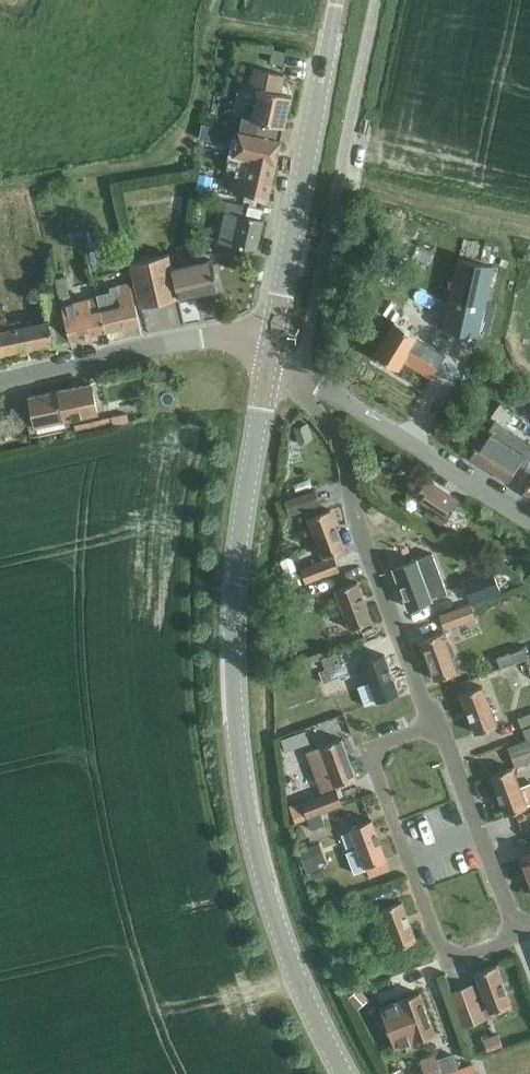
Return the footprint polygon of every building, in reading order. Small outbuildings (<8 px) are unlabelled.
[(240,120),(238,132),(280,141),(289,96),(278,93),(282,75),(252,68),(243,106),(253,108),(250,122),(240,120)] [(280,141),(238,132),(233,154),(247,158),(243,179),(230,176),(227,190),(267,199),(280,141)] [(194,193),(207,196),(211,179),(198,176),(194,193)] [(218,199),(215,210),(224,212),(218,242),(254,251),(261,220),(240,215),(242,204),(218,199)] [(168,254),(130,263),(140,307),(173,299),(217,289),(210,259),(171,268),(168,254)] [(441,329),(476,337),(492,267),(457,259),(441,329)] [(63,278),(54,280),(56,289),(62,314),(67,338),(103,330),(95,297),(94,295),(69,301),(63,278)] [(111,291),(96,295),(94,295),(95,297),(103,330),(138,322),(129,283),(110,287),(111,291)] [(0,307),(0,344),(2,353),(52,342),(67,338),(62,314),(56,289),(41,293),(47,318),(48,320),(19,327),(18,321),(6,324),(2,307),(0,307)] [(403,360),(429,377),(444,354),(417,337),(418,335),(395,320),(373,353),(398,369),(403,360)] [(153,371),(155,381),(166,378),(164,369),(153,371)] [(28,396),(32,418),(62,411),(63,418),(95,410),(89,383),(58,390),(28,396)] [(97,417),(73,422),(75,430),(75,432),(100,426),(128,419),(128,418),(126,410),(97,417)] [(488,429),(470,457),(507,481),(519,463),(524,466),(529,457),(529,440),(496,417),(488,429)] [(458,501),(426,480),(415,497),(430,507),(425,513),(443,525),(458,501)] [(293,493),(290,511),(320,500),(315,486),(293,493)] [(309,517),(323,556),(325,560),(300,569),(305,582),(338,570),(332,553),(345,548),(330,509),(309,517)] [(419,558),(393,568),(408,608),(437,597),(447,593),(439,571),(432,553),(419,558)] [(493,570),(463,581),(471,602),(500,591),(493,570)] [(335,589),(350,629),(372,621),(357,581),(335,589)] [(464,607),(440,616),(445,629),(469,620),(475,617),(470,604),(464,607)] [(421,640),(435,679),(457,671),(442,632),(421,640)] [(495,654),(499,665),(526,655),(523,644),(495,654)] [(384,654),(362,662),(377,701),(399,693),(384,654)] [(320,657),(297,665),(300,673),(318,667),(323,680),(321,681),(325,692),(344,685),(339,673),(346,671),(342,659),(323,666),(320,657)] [(461,694),(475,733),(497,725),(482,686),(461,694)] [(518,716),(526,738),(529,737),(529,712),(518,716)] [(508,745),(514,764),(529,758),(529,737),(526,738),(508,745)] [(304,815),(306,819),(321,813),(320,812),(341,804),(334,785),(356,777),(341,738),(307,750),(322,790),(295,799),(301,816),(304,815)] [(491,775),(505,814),(527,806),(513,767),(491,775)] [(321,813),(306,819),(308,826),(323,820),(321,813)] [(357,849),(347,852),(354,874),(365,870),(364,867),(385,860),(371,820),(349,828),(357,849)] [(521,856),(529,881),(529,853),(521,856)] [(356,896),(361,909),(394,897),(389,884),(356,896)] [(380,908),(395,948),(416,940),(402,900),(380,908)] [(475,974),(489,1013),(510,1005),(496,967),(475,974)] [(464,987),(452,991),(465,1026),(476,1022),(485,1019),(472,984),(464,987)] [(381,1007),(396,1047),(435,1032),(420,993),(381,1007)] [(498,1036),(476,1045),(481,1057),(503,1048),(501,1045),(498,1036)] [(435,1051),(418,1056),(423,1071),(424,1072),(456,1062),(454,1055),(438,1060),(435,1051)] [(423,1071),(413,1073),(477,1073),(472,1060),(457,1065),(456,1062),(424,1072),(423,1071)]
